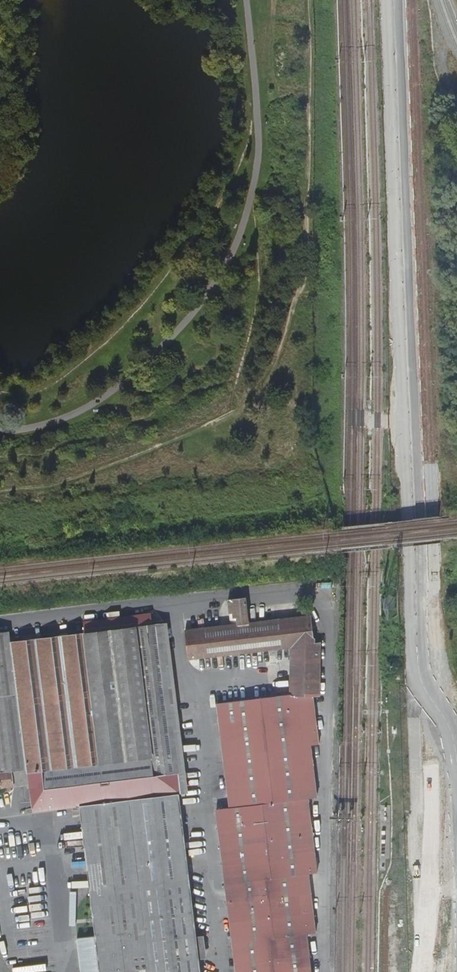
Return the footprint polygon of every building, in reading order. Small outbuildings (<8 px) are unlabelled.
[(227,600),(229,611),(218,612),(219,618),(221,618),(222,626),(185,631),(188,660),(291,648),(293,695),(220,704),(232,804),(218,806),(239,971),(314,971),(309,929),(317,928),(311,874),(319,873),(310,798),(319,797),(312,744),(320,743),(314,696),(322,695),(321,643),(314,644),(310,615),(248,623),(246,598),(227,600)] [(190,881),(179,792),(194,790),(173,623),(151,625),(149,615),(84,623),(85,634),(10,644),(17,695),(0,698),(0,787),(14,785),(12,772),(26,770),(27,772),(33,772),(38,810),(81,805),(92,893),(190,881)] [(10,644),(8,632),(0,633),(0,698),(17,695),(10,644)] [(190,881),(92,893),(98,936),(80,938),(85,971),(202,971),(190,881)]
